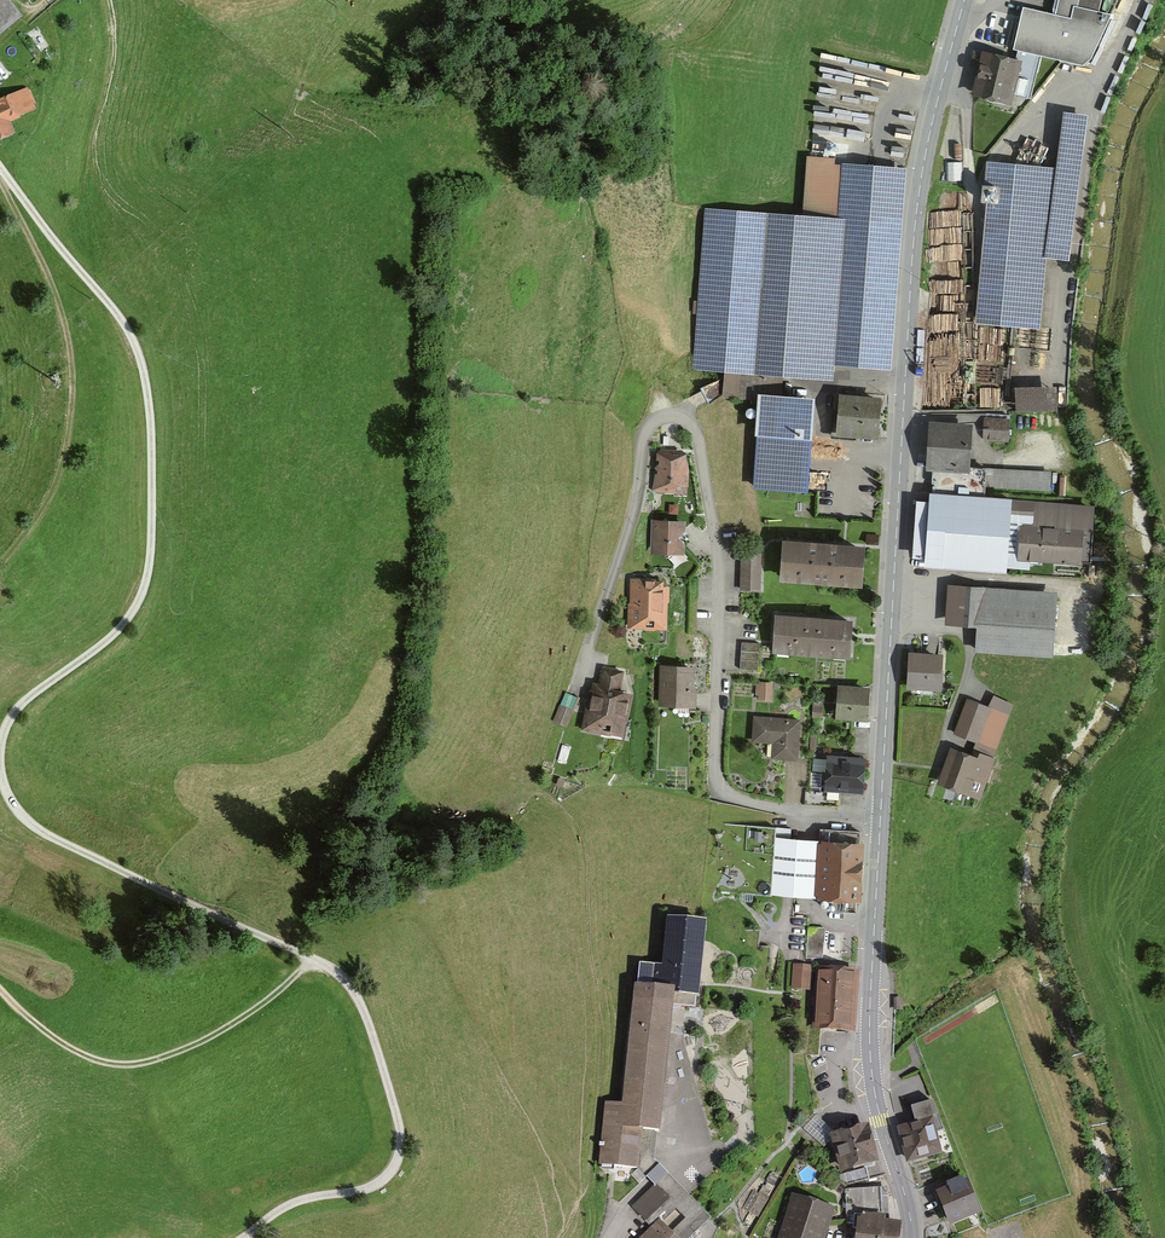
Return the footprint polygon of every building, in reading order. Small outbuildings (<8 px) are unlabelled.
[(1077,14),(1101,18),(1105,0),(1080,0),(1077,14)] [(16,22),(0,2),(0,34),(16,22)] [(1024,68),(984,58),(973,102),(1012,111),(1014,102),(1030,106),(1041,65),(1025,61),(1024,68)] [(0,103),(0,143),(13,137),(7,125),(36,112),(27,92),(0,103)] [(1056,171),(987,165),(976,326),(1040,332),(1046,261),(1069,263),(1088,118),(1063,115),(1056,171)] [(802,219),(705,211),(692,372),(724,374),(722,399),(758,402),(753,493),(808,497),(815,405),(781,402),(783,382),(832,386),(833,368),(891,373),(907,173),(835,167),(835,160),(806,158),(802,219)] [(960,168),(944,167),(944,185),(960,186),(960,168)] [(1055,388),(1016,391),(1018,414),(1057,412),(1055,388)] [(884,399),(835,395),(831,438),(880,442),(884,399)] [(1009,423),(984,422),(984,443),(1008,444),(1009,423)] [(972,427),(931,425),(929,471),(970,473),(972,427)] [(687,454),(659,453),(657,488),(686,489),(687,454)] [(1089,504),(930,495),(926,566),(1004,570),(1005,562),(1086,567),(1089,504)] [(685,522),(654,521),(653,553),(684,554),(685,522)] [(864,546),(783,541),(781,581),(862,586),(864,546)] [(760,554),(741,554),(741,590),(760,590),(760,554)] [(666,582),(630,582),(629,628),(665,629),(666,582)] [(1057,593),(951,587),(949,625),(979,627),(977,654),(1053,659),(1057,593)] [(852,621),(776,616),(774,653),(850,658),(852,621)] [(757,648),(742,647),(741,673),(756,674),(757,648)] [(943,654),(909,653),(908,687),(942,689),(943,654)] [(694,667),(660,667),(660,708),(693,709),(694,667)] [(603,688),(592,686),(582,733),(622,742),(632,696),(620,693),(625,674),(606,671),(603,688)] [(773,685),(759,684),(757,701),(771,703),(773,685)] [(869,690),(839,688),(837,718),(867,721),(869,690)] [(1011,718),(968,701),(955,736),(975,744),(971,756),(953,749),(940,784),(980,799),(1011,718)] [(800,724),(755,722),(754,743),(776,744),(775,758),(798,759),(800,724)] [(866,761),(829,759),(826,791),(864,794),(866,761)] [(789,832),(729,827),(724,893),(771,896),(774,852),(788,853),(789,832)] [(864,843),(821,840),(816,897),(860,901),(864,843)] [(629,1030),(670,1035),(674,997),(681,998),(698,1000),(707,921),(668,917),(663,965),(640,962),(637,983),(635,983),(629,1030)] [(811,969),(794,968),(793,991),(810,992),(811,969)] [(859,973),(821,970),(816,1031),(854,1033),(859,973)] [(660,1131),(670,1035),(629,1030),(622,1103),(605,1102),(598,1164),(639,1168),(643,1129),(660,1131)] [(916,1127),(903,1131),(914,1166),(948,1155),(932,1103),(911,1110),(916,1127)] [(868,1126),(834,1135),(843,1174),(877,1166),(868,1126)] [(966,1184),(937,1196),(951,1231),(980,1219),(966,1184)] [(670,1203),(656,1189),(634,1211),(648,1225),(670,1203)] [(847,1193),(848,1225),(858,1226),(857,1237),(901,1237),(902,1225),(886,1223),(883,1192),(847,1193)] [(795,1198),(781,1237),(826,1237),(835,1212),(795,1198)] [(661,1225),(648,1237),(674,1237),(661,1225)]
